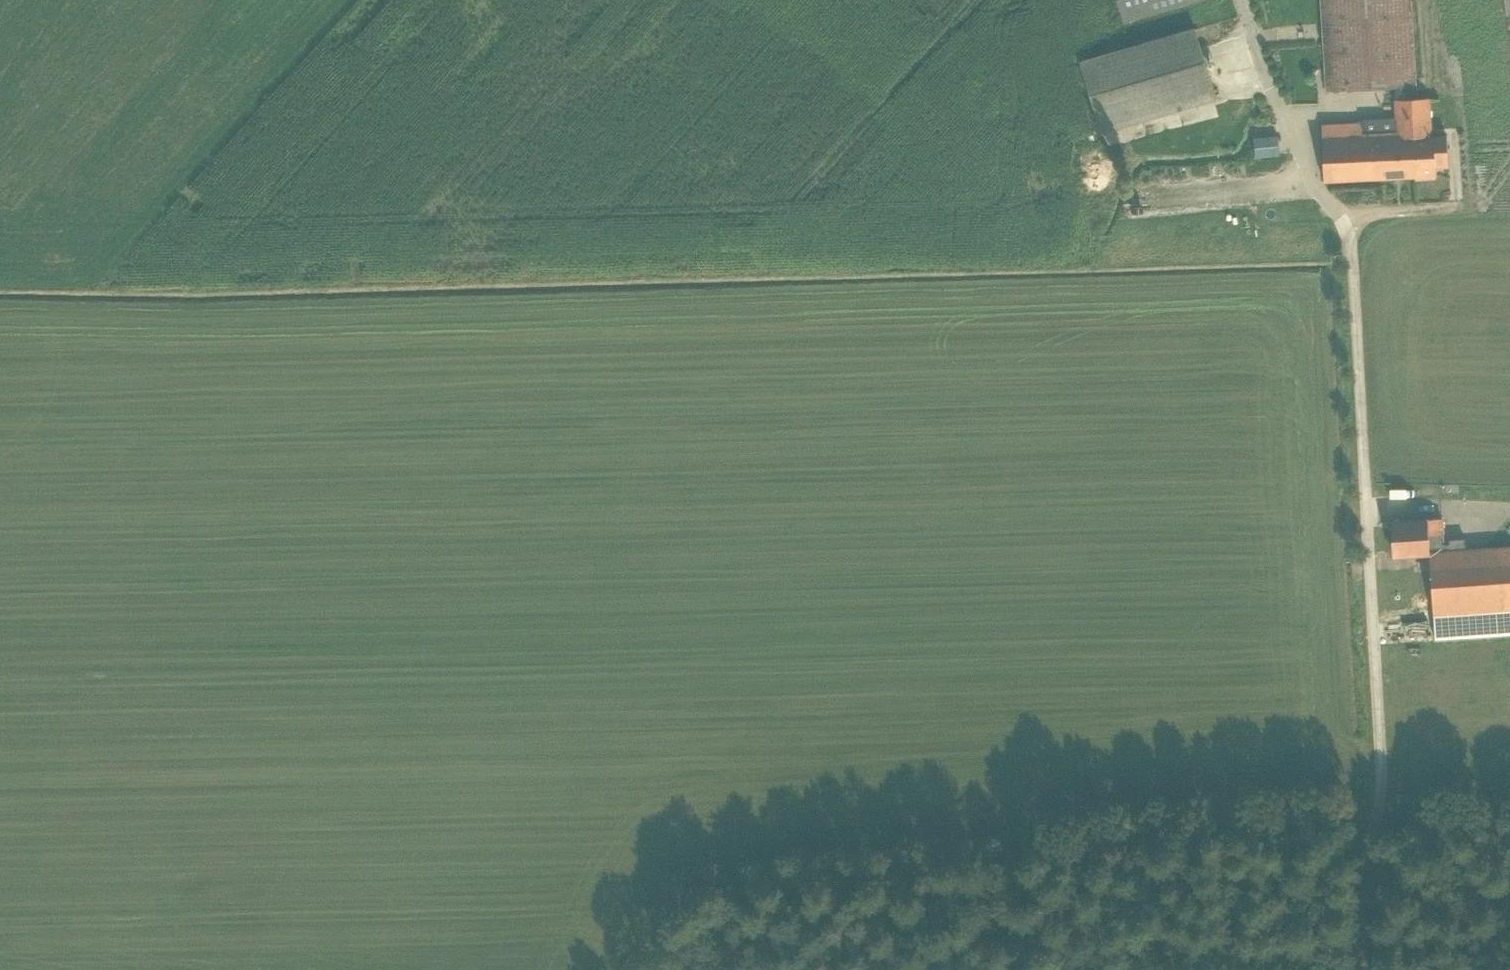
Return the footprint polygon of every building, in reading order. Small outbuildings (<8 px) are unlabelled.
[(1416,86),(1411,0),(1321,0),(1325,90),(1395,87),(1416,86)] [(1102,133),(1216,99),(1194,27),(1080,60),(1102,133)] [(1324,180),(1416,176),(1413,98),(1416,98),(1416,86),(1395,87),(1395,99),(1394,99),(1395,117),(1362,119),(1362,122),(1322,123),(1324,180)] [(1436,177),(1435,166),(1448,166),(1447,134),(1432,135),(1431,98),(1416,98),(1413,98),(1416,176),(1416,178),(1436,177)] [(1255,156),(1280,154),(1277,121),(1252,124),(1255,156)] [(1241,181),(1239,190),(1264,194),(1265,185),(1241,181)] [(1430,554),(1446,553),(1445,544),(1443,518),(1392,522),(1394,557),(1430,554)] [(1446,553),(1430,554),(1434,640),(1509,635),(1509,547),(1465,549),(1465,539),(1449,540),(1449,544),(1445,544),(1446,553)]
